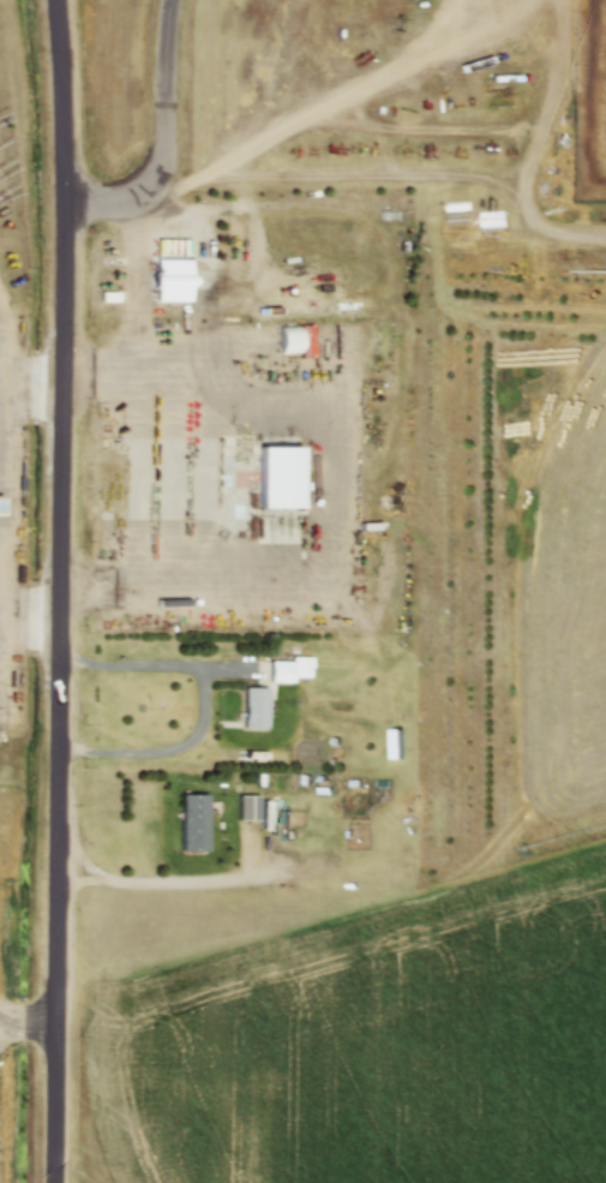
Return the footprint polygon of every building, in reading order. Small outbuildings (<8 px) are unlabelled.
[(156,259),(191,259),(191,304),(156,304),(156,259)] [(280,331),(302,331),(302,354),(280,354),(280,331)] [(260,446),(302,446),(302,508),(260,508),(260,446)] [(270,661),(293,661),(293,683),(270,683),(270,661)] [(245,687),(269,688),(268,730),(244,730),(245,687)] [(182,796),(209,796),(209,852),(182,852),(182,796)] [(239,796),(259,796),(259,820),(239,820),(239,796)]
